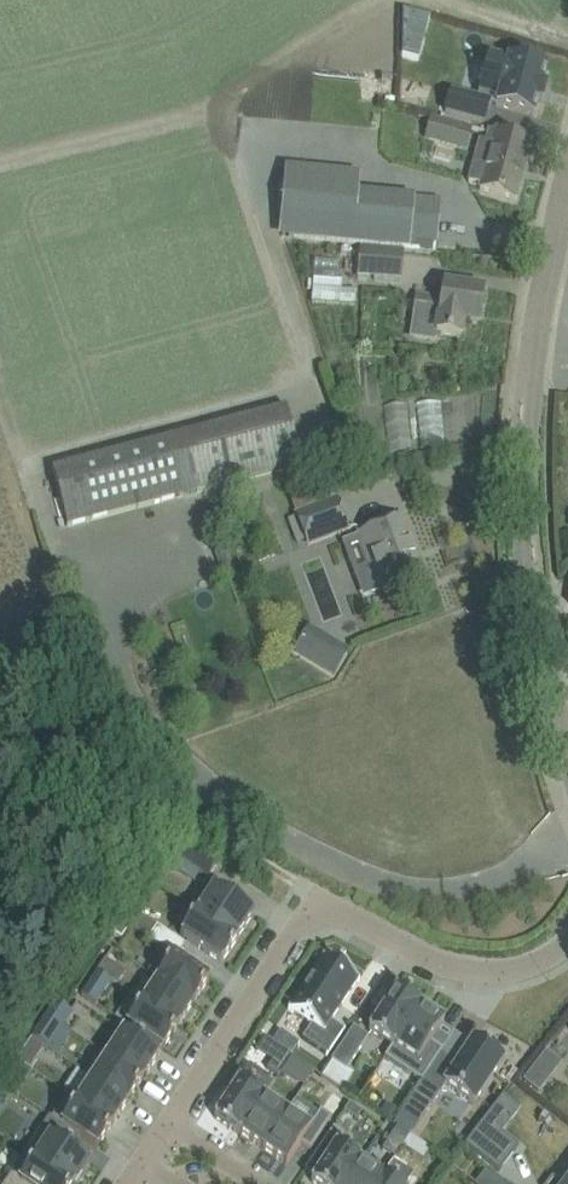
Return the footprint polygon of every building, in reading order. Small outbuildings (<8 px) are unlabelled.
[(357,4),(359,71),(397,70),(395,3),(357,4)] [(429,19),(430,17),(402,9),(402,55),(418,60),(419,58),(416,57),(424,30),(425,30),(428,18),(429,19)] [(545,70),(489,55),(477,100),(451,92),(445,113),(484,123),(489,104),(533,116),(537,100),(542,102),(546,87),(541,85),(545,70)] [(515,199),(530,143),(489,132),(486,142),(478,140),(467,182),(482,185),(480,190),(515,199)] [(280,228),(410,241),(414,199),(358,193),(359,175),(286,168),(280,228)] [(402,251),(358,248),(356,274),(400,278),(402,251)] [(478,324),(480,308),(484,308),(486,296),(482,295),(482,292),(444,286),(442,298),(417,295),(414,314),(413,314),(410,339),(439,343),(440,334),(460,337),(463,322),(478,324)] [(52,470),(67,526),(301,464),(286,408),(52,470)] [(347,529),(336,500),(297,515),(308,544),(347,529)] [(405,544),(396,521),(360,535),(372,568),(364,571),(361,579),(365,590),(373,593),(381,590),(381,592),(424,575),(411,541),(405,544)] [(295,628),(336,657),(353,633),(313,604),(295,628)] [(177,835),(166,852),(199,874),(206,879),(219,860),(178,833),(177,835)] [(212,887),(196,911),(238,939),(238,938),(238,937),(253,914),(212,887)] [(238,939),(196,911),(180,935),(222,963),(238,939)] [(122,921),(114,933),(122,939),(130,926),(122,921)] [(185,945),(157,926),(148,938),(164,949),(177,958),(185,945)] [(164,949),(148,973),(194,1003),(209,979),(177,958),(164,949)] [(359,981),(323,956),(322,958),(323,959),(290,1009),(289,1008),(288,1009),(311,1025),(303,1039),(326,1055),(327,1056),(345,1029),(344,1028),(343,1030),(331,1021),(357,981),(358,982),(359,981)] [(105,959),(97,972),(105,977),(113,964),(105,959)] [(97,972),(81,996),(96,1005),(111,981),(105,977),(97,972)] [(142,1002),(179,1026),(194,1003),(148,973),(147,973),(157,980),(142,1002)] [(393,1047),(420,1005),(396,989),(369,1030),(392,1046),(393,1047)] [(56,1002),(47,1015),(61,1025),(70,1011),(56,1002)] [(142,1002),(127,1025),(163,1049),(179,1026),(142,1002)] [(421,1006),(420,1005),(393,1047),(392,1046),(384,1057),(421,1082),(440,1054),(443,1050),(431,1042),(444,1022),(442,1020),(445,1016),(433,1009),(431,1013),(421,1006)] [(47,1015),(32,1038),(47,1048),(61,1025),(47,1015)] [(101,1049),(100,1050),(143,1079),(159,1055),(123,1031),(108,1054),(101,1049)] [(484,1049),(473,1042),(457,1066),(440,1054),(421,1082),(413,1095),(432,1107),(445,1087),(473,1105),(502,1061),(499,1059),(501,1057),(486,1047),(484,1049)] [(26,1048),(18,1060),(30,1068),(38,1056),(26,1048)] [(273,1061),(267,1070),(277,1077),(291,1056),(281,1049),(273,1061)] [(100,1050),(85,1073),(128,1102),(143,1079),(100,1050)] [(0,1072),(0,1082),(15,1093),(21,1084),(1,1070),(0,1072)] [(68,1093),(67,1094),(113,1124),(128,1102),(85,1073),(84,1074),(91,1079),(78,1099),(68,1093)] [(239,1080),(215,1117),(239,1134),(263,1097),(264,1097),(274,1081),(263,1074),(253,1089),(239,1080)] [(67,1094),(52,1118),(97,1148),(113,1124),(67,1094)] [(263,1097),(239,1134),(240,1134),(262,1149),(286,1112),(264,1097),(263,1097)] [(394,1123),(401,1113),(387,1104),(381,1113),(394,1123)] [(286,1112),(262,1149),(287,1165),(301,1144),(310,1150),(332,1117),(321,1110),(309,1127),(286,1112)] [(25,1152),(73,1183),(74,1183),(88,1162),(70,1149),(79,1136),(52,1118),(49,1116),(40,1130),(25,1152)] [(519,1146),(484,1120),(465,1145),(499,1172),(519,1146)] [(304,1171),(314,1178),(311,1182),(314,1183),(345,1183),(360,1160),(337,1145),(344,1135),(333,1128),(304,1171)] [(4,1183),(73,1183),(25,1152),(4,1183)] [(345,1183),(378,1183),(384,1176),(383,1175),(382,1176),(361,1162),(361,1161),(360,1160),(345,1183)] [(499,1180),(486,1170),(476,1183),(496,1183),(499,1180)] [(378,1183),(396,1183),(384,1176),(378,1183)]
